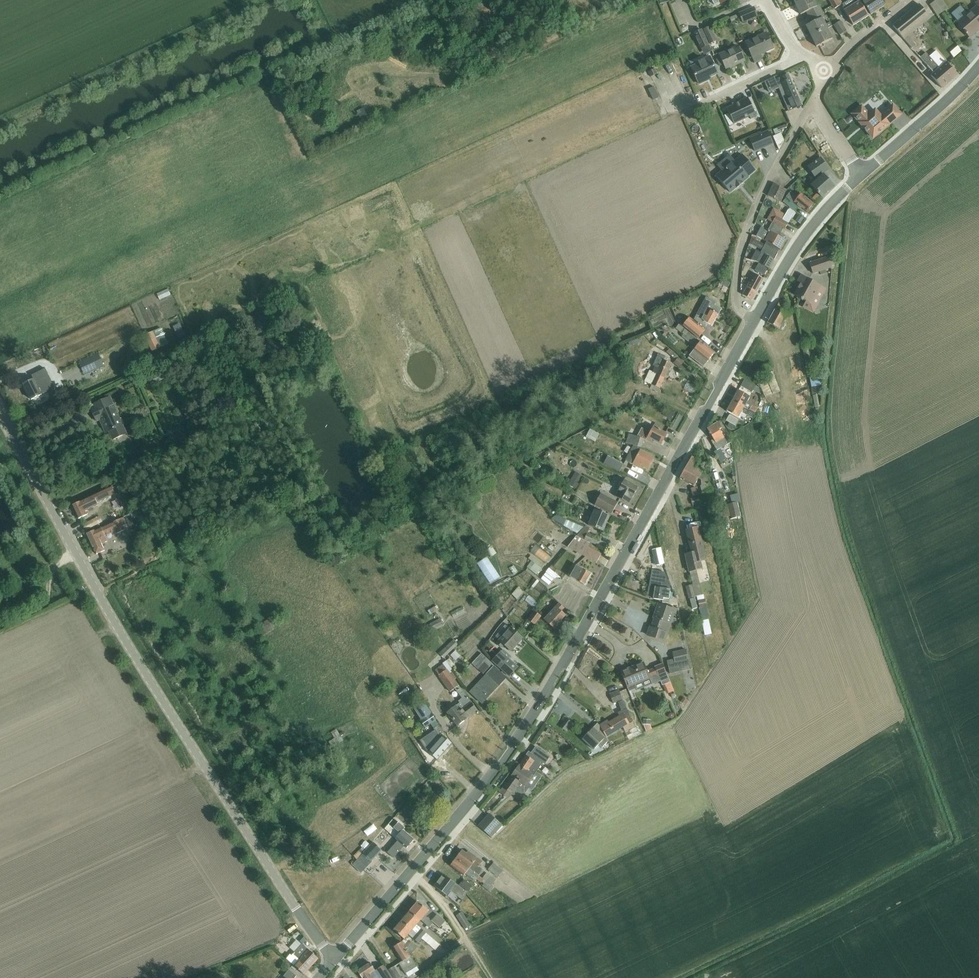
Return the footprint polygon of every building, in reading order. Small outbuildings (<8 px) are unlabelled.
[(810,18),(822,12),(819,6),(817,7),(813,0),(805,0),(795,4),(800,15),(807,12),(810,18)] [(835,9),(840,6),(837,0),(829,0),(835,9)] [(842,5),(843,7),(842,7),(845,11),(844,11),(853,26),(869,16),(859,0),(849,0),(842,5)] [(864,2),(863,2),(871,14),(884,6),(881,0),(863,0),(864,2)] [(930,4),(938,16),(949,9),(943,0),(936,0),(930,4)] [(976,4),(977,6),(959,22),(965,29),(963,30),(970,38),(978,30),(978,1),(976,4)] [(902,38),(913,49),(916,46),(905,34),(928,16),(919,5),(893,26),(902,38)] [(739,13),(743,23),(757,16),(754,7),(739,13)] [(806,26),(811,37),(827,29),(832,27),(830,23),(825,25),(822,18),(824,17),(822,12),(810,18),(812,23),(806,26)] [(835,22),(836,24),(834,25),(840,36),(847,32),(839,19),(835,22)] [(704,30),(710,44),(716,41),(710,27),(704,30)] [(827,29),(811,37),(816,48),(832,40),(827,29)] [(701,48),(705,47),(707,52),(711,51),(702,30),(694,34),(701,48)] [(921,40),(923,33),(914,31),(912,38),(921,40)] [(759,55),(773,49),(766,34),(746,43),(755,63),(761,60),(759,55)] [(956,56),(964,50),(960,44),(952,50),(956,56)] [(726,70),(728,69),(730,71),(734,69),(734,66),(740,64),(738,60),(743,57),(738,47),(720,55),(719,53),(715,51),(713,52),(719,67),(724,65),(726,70)] [(921,58),(928,66),(933,73),(930,76),(941,89),(957,76),(947,63),(936,51),(929,57),(926,53),(921,58)] [(706,79),(717,74),(710,57),(698,63),(699,65),(691,68),(699,84),(707,81),(706,79)] [(774,78),(765,82),(769,92),(779,88),(789,111),(802,106),(797,96),(788,75),(775,81),(774,78)] [(726,109),(734,125),(749,117),(751,120),(756,117),(748,98),(740,102),(740,103),(726,109)] [(873,138),(901,115),(893,106),(880,116),(875,110),(869,115),(861,106),(852,114),(873,138)] [(783,131),(775,135),(780,146),(788,142),(783,131)] [(773,143),(768,132),(750,140),(754,151),(773,143)] [(735,162),(735,161),(716,177),(730,192),(736,187),(737,188),(743,184),(742,183),(748,177),(747,176),(755,170),(743,155),(735,162)] [(807,168),(813,175),(817,181),(811,186),(822,198),(834,187),(823,175),(823,174),(828,170),(820,158),(807,168)] [(767,196),(780,202),(796,211),(799,207),(801,209),(802,208),(807,213),(813,205),(801,195),(797,199),(791,193),(790,194),(786,191),(773,184),(767,196)] [(761,227),(756,236),(765,241),(765,242),(766,242),(780,249),(780,250),(785,241),(782,239),(784,235),(779,232),(782,228),(784,230),(788,224),(776,217),(773,223),(772,223),(768,230),(761,227)] [(769,269),(780,249),(766,242),(761,253),(756,251),(751,260),(757,262),(759,264),(769,269)] [(835,256),(828,258),(809,264),(813,274),(832,267),(831,267),(834,267),(835,256)] [(767,270),(758,265),(755,271),(756,271),(760,273),(764,276),(767,270)] [(743,296),(752,301),(763,280),(758,276),(760,273),(756,271),(743,296)] [(821,286),(802,276),(798,282),(801,284),(794,295),(801,299),(801,300),(805,302),(806,302),(811,304),(821,286)] [(159,292),(162,299),(173,292),(170,286),(159,292)] [(721,310),(713,305),(714,303),(706,298),(694,320),(705,328),(707,324),(712,327),(721,310)] [(789,316),(792,310),(785,306),(786,304),(780,301),(768,323),(781,331),(786,323),(783,322),(787,315),(789,316)] [(690,318),(683,326),(698,338),(704,330),(690,318)] [(679,325),(676,329),(683,335),(682,337),(692,345),(696,339),(691,335),(679,325)] [(162,328),(152,333),(145,336),(152,352),(169,344),(162,328)] [(689,356),(703,368),(715,354),(700,343),(689,356)] [(673,363),(679,368),(685,362),(673,351),(669,355),(676,361),(673,363)] [(650,389),(658,392),(671,364),(663,361),(665,358),(658,354),(653,366),(659,369),(656,375),(651,372),(647,382),(652,384),(650,389)] [(79,362),(85,375),(102,368),(96,355),(79,362)] [(650,363),(645,365),(649,373),(653,371),(650,363)] [(24,385),(31,400),(42,395),(39,389),(45,386),(51,383),(45,371),(33,377),(34,379),(24,385)] [(153,377),(155,382),(167,377),(165,372),(153,377)] [(810,377),(811,387),(821,386),(819,375),(810,377)] [(741,387),(752,393),(756,387),(744,381),(741,387)] [(744,408),(749,411),(755,414),(758,409),(747,403),(750,397),(739,391),(733,402),(744,408)] [(109,432),(113,440),(126,434),(110,397),(93,405),(94,406),(90,408),(97,421),(100,420),(106,433),(109,432)] [(738,418),(744,408),(733,402),(727,412),(738,418)] [(755,414),(749,411),(746,415),(752,419),(755,414)] [(726,421),(735,426),(738,421),(730,416),(726,421)] [(714,452),(720,463),(726,459),(720,449),(728,444),(719,430),(722,429),(718,422),(707,429),(715,443),(713,444),(717,451),(714,452)] [(629,435),(626,444),(631,445),(633,446),(641,448),(644,439),(645,438),(651,441),(652,440),(661,445),(667,434),(653,427),(650,433),(641,429),(637,437),(629,435)] [(590,430),(586,437),(592,440),(596,433),(590,430)] [(633,446),(625,460),(633,464),(633,465),(640,469),(641,466),(648,469),(654,458),(640,451),(641,448),(633,446)] [(623,464),(608,456),(604,464),(620,472),(623,464)] [(692,457),(684,471),(701,481),(702,487),(700,487),(702,494),(703,496),(713,494),(704,475),(705,473),(704,472),(696,467),(699,462),(692,457)] [(694,496),(702,494),(700,487),(702,487),(701,481),(684,471),(680,479),(694,487),(695,486),(696,488),(692,489),(694,496)] [(577,484),(582,476),(575,472),(568,484),(576,490),(579,485),(577,484)] [(615,497),(622,501),(628,504),(632,498),(638,488),(624,480),(615,497)] [(112,488),(94,496),(72,506),(79,520),(87,516),(85,512),(98,506),(98,504),(116,495),(112,488)] [(611,515),(617,503),(601,494),(594,505),(611,515)] [(704,503),(703,496),(691,499),(692,506),(704,503)] [(113,500),(116,507),(122,505),(118,497),(113,500)] [(724,518),(731,516),(731,519),(741,517),(738,506),(740,506),(738,497),(733,499),(734,503),(721,507),(724,518)] [(707,508),(709,518),(717,516),(714,506),(707,508)] [(595,510),(588,526),(603,532),(609,516),(595,510)] [(103,516),(83,525),(86,533),(106,524),(103,516)] [(584,528),(583,528),(556,516),(551,519),(579,535),(578,536),(584,540),(597,545),(600,539),(587,534),(589,528),(586,527),(584,528)] [(124,518),(95,531),(87,535),(97,555),(105,552),(102,545),(108,542),(105,536),(116,531),(117,533),(124,530),(122,525),(126,524),(124,518)] [(698,528),(689,530),(694,549),(690,550),(691,554),(686,555),(689,572),(696,570),(695,563),(706,560),(698,528)] [(589,544),(582,540),(576,536),(568,547),(596,563),(601,555),(587,547),(589,544)] [(539,543),(531,550),(544,563),(552,556),(539,543)] [(486,551),(484,552),(487,557),(489,555),(490,558),(496,554),(492,547),(486,551)] [(663,567),(660,552),(655,553),(658,568),(663,567)] [(529,569),(537,575),(544,565),(531,556),(528,559),(533,563),(529,569)] [(477,564),(490,584),(500,578),(487,558),(477,564)] [(542,578),(553,586),(562,575),(552,566),(542,578)] [(590,574),(582,569),(576,566),(570,577),(584,585),(590,574)] [(649,587),(655,588),(653,600),(662,601),(662,603),(668,604),(670,590),(664,573),(652,571),(649,587)] [(686,587),(689,599),(695,597),(692,585),(686,587)] [(512,595),(517,601),(524,593),(519,587),(512,595)] [(535,604),(538,598),(528,593),(525,599),(535,604)] [(704,620),(710,618),(706,601),(700,603),(704,620)] [(433,615),(441,609),(438,604),(429,609),(433,615)] [(544,620),(554,629),(566,616),(561,611),(564,608),(559,604),(544,620)] [(659,605),(653,623),(666,628),(666,629),(667,629),(673,613),(675,614),(677,610),(672,608),(672,609),(659,605)] [(456,615),(465,611),(464,606),(454,611),(456,615)] [(528,620),(534,625),(541,617),(534,612),(528,620)] [(262,623),(268,634),(277,628),(270,618),(262,623)] [(430,625),(433,631),(443,625),(441,619),(430,625)] [(666,628),(653,623),(651,628),(648,636),(663,641),(667,629),(666,629),(666,628)] [(502,632),(496,639),(499,641),(497,644),(501,648),(504,645),(511,651),(523,639),(511,628),(505,635),(502,632)] [(454,640),(439,654),(444,659),(458,645),(454,640)] [(674,660),(667,661),(670,674),(690,669),(686,650),(672,653),(674,660)] [(456,651),(450,656),(455,661),(461,656),(456,651)] [(517,667),(509,659),(511,657),(506,653),(504,655),(501,652),(492,661),(508,676),(517,667)] [(472,665),(483,675),(492,665),(481,654),(472,665)] [(455,666),(450,659),(446,662),(452,670),(451,668),(455,666)] [(457,679),(451,671),(452,670),(446,662),(442,664),(443,665),(435,671),(450,692),(454,690),(461,698),(458,701),(459,703),(447,713),(457,726),(465,719),(476,710),(458,686),(454,681),(457,679)] [(644,662),(621,671),(629,692),(632,699),(634,698),(631,691),(636,689),(637,689),(635,685),(650,679),(658,676),(655,667),(647,670),(644,662)] [(662,686),(666,684),(672,697),(675,695),(663,664),(655,667),(658,676),(662,686)] [(590,674),(596,670),(593,665),(587,669),(590,674)] [(506,678),(494,667),(470,693),(482,704),(506,678)] [(626,690),(621,692),(620,693),(619,690),(618,690),(618,689),(616,689),(615,688),(608,691),(614,704),(623,701),(623,700),(629,698),(626,690)] [(636,729),(632,722),(626,710),(623,701),(618,703),(621,711),(618,713),(620,717),(609,723),(607,721),(599,725),(606,737),(623,728),(626,734),(636,729)] [(421,721),(425,728),(436,721),(424,703),(418,708),(425,719),(421,721)] [(605,738),(606,737),(597,724),(582,739),(594,750),(598,745),(602,748),(608,741),(605,738)] [(436,732),(421,741),(427,750),(427,751),(429,753),(429,754),(430,755),(431,756),(437,761),(439,760),(438,759),(440,757),(443,754),(446,752),(448,749),(451,746),(452,745),(441,736),(444,733),(439,726),(434,729),(436,732)] [(329,742),(332,748),(343,741),(342,739),(346,737),(343,732),(340,734),(336,729),(331,733),(334,739),(329,742)] [(528,752),(519,766),(532,775),(533,776),(536,772),(543,762),(545,764),(550,757),(535,747),(530,754),(528,752)] [(549,765),(558,773),(563,768),(553,760),(549,765)] [(519,766),(503,788),(513,795),(525,793),(528,788),(527,782),(532,775),(519,766)] [(400,814),(410,821),(418,810),(408,803),(400,814)] [(501,824),(489,814),(479,826),(490,836),(501,824)] [(394,819),(384,830),(390,835),(390,834),(397,841),(387,853),(393,858),(403,846),(406,849),(414,841),(403,831),(405,828),(394,819)] [(367,868),(371,864),(372,862),(371,861),(381,851),(374,844),(360,858),(357,855),(353,858),(356,861),(352,865),(361,874),(367,868)] [(462,851),(456,859),(478,877),(479,877),(483,871),(479,868),(483,864),(468,853),(467,854),(462,851)] [(478,877),(456,859),(450,866),(464,877),(465,874),(475,882),(476,880),(481,883),(482,882),(484,884),(482,886),(490,893),(494,888),(492,886),(492,887),(482,879),(479,877),(478,877)] [(488,870),(498,878),(502,872),(493,865),(488,870)] [(487,873),(482,879),(492,887),(492,886),(496,880),(487,873)] [(450,892),(462,900),(468,893),(460,888),(443,876),(434,888),(447,897),(450,892)] [(460,886),(468,892),(472,887),(464,881),(460,886)] [(424,916),(428,912),(417,903),(410,911),(420,921),(429,928),(433,923),(439,928),(445,922),(437,915),(431,922),(427,918),(427,919),(424,916)] [(410,911),(402,921),(412,930),(417,934),(421,938),(421,939),(436,951),(440,946),(425,933),(416,926),(420,921),(410,911)] [(456,917),(465,930),(470,927),(461,914),(456,917)] [(402,921),(394,931),(404,939),(412,930),(402,921)] [(417,934),(413,939),(417,943),(421,939),(421,938),(417,934)] [(399,964),(405,974),(417,967),(401,942),(393,948),(402,962),(399,964)] [(302,944),(292,956),(290,955),(286,959),(304,975),(318,959),(302,944)] [(370,974),(375,971),(370,963),(357,971),(362,977),(373,977),(370,974)] [(377,970),(382,977),(392,977),(383,966),(377,970)] [(392,977),(401,977),(394,967),(388,971),(392,977)] [(297,976),(289,970),(284,976),(286,977),(295,977),(297,976)]
